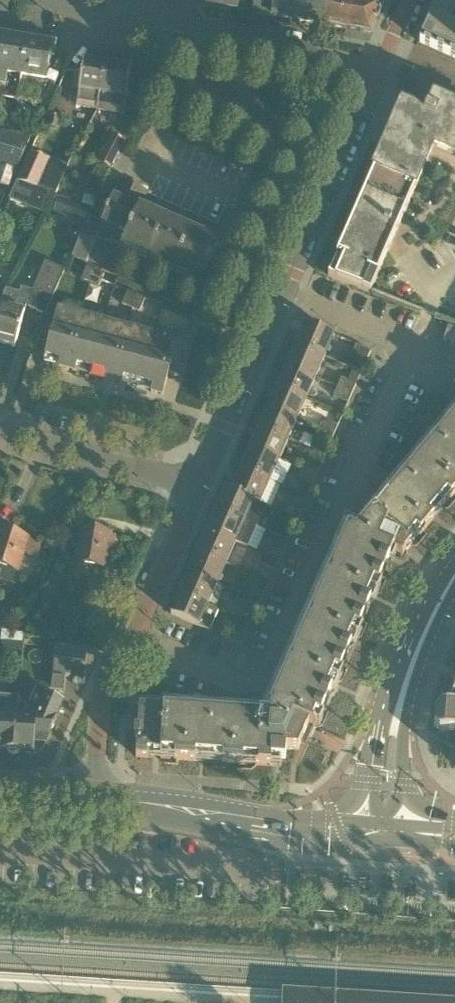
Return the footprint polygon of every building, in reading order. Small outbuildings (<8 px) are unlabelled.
[(206,4),(238,10),(239,0),(207,0),(206,4)] [(321,24),(326,0),(273,0),(270,15),(321,24)] [(346,28),(351,0),(326,0),(321,24),(346,28)] [(346,28),(368,32),(372,30),(386,0),(351,0),(346,28)] [(417,43),(454,59),(454,0),(435,0),(417,43)] [(17,100),(27,41),(3,37),(0,57),(0,97),(17,100)] [(45,44),(27,41),(17,100),(46,105),(51,93),(59,75),(50,71),(48,75),(47,74),(51,52),(55,49),(49,41),(45,44)] [(97,108),(105,64),(83,61),(81,72),(77,72),(74,88),(79,89),(76,105),(97,108)] [(105,64),(97,108),(124,113),(127,98),(129,98),(132,81),(129,80),(131,69),(105,64)] [(431,97),(423,116),(404,108),(387,148),(385,148),(386,147),(384,146),(328,276),(370,292),(377,273),(413,190),(416,191),(434,150),(454,159),(454,108),(431,97)] [(33,134),(39,119),(27,114),(21,128),(33,134)] [(50,117),(48,127),(59,129),(61,118),(50,117)] [(15,168),(17,169),(30,139),(1,131),(0,135),(0,164),(15,168)] [(110,169),(119,152),(107,145),(98,163),(110,169)] [(35,188),(39,189),(50,160),(29,152),(18,181),(35,187),(35,188)] [(9,187),(15,168),(0,164),(0,184),(9,187)] [(16,181),(8,198),(26,205),(35,187),(16,181)] [(148,192),(123,181),(121,181),(102,225),(88,218),(71,256),(86,263),(98,236),(201,282),(197,291),(210,297),(223,267),(210,262),(218,244),(140,210),(148,192)] [(0,309),(0,343),(15,347),(27,303),(29,303),(28,307),(45,315),(65,271),(45,262),(33,290),(21,287),(20,292),(6,289),(4,294),(1,306),(0,309)] [(82,279),(90,283),(95,270),(87,267),(82,279)] [(104,274),(95,270),(90,283),(99,286),(104,274)] [(122,304),(131,308),(136,295),(128,291),(122,304)] [(131,308),(139,312),(145,299),(136,295),(131,308)] [(59,306),(45,355),(60,359),(58,367),(75,371),(77,364),(92,368),(105,319),(59,306)] [(106,372),(104,379),(122,384),(124,377),(138,380),(151,331),(105,319),(92,368),(106,372)] [(295,332),(290,342),(324,356),(334,335),(306,322),(301,334),(295,332)] [(448,325),(443,339),(453,343),(454,338),(454,328),(448,325)] [(151,331),(138,380),(153,384),(151,392),(163,395),(169,373),(179,376),(190,336),(177,332),(175,338),(151,331)] [(287,365),(315,377),(324,356),(290,342),(286,351),(292,354),(287,365)] [(353,369),(361,373),(371,351),(356,344),(352,354),(346,351),(341,363),(353,369)] [(276,373),(272,383),(306,397),(315,377),(287,365),(283,376),(276,373)] [(356,384),(342,378),(337,387),(352,393),(356,384)] [(269,407),(297,419),(306,397),(272,383),(268,393),(274,395),(269,407)] [(334,396),(348,402),(352,393),(337,387),(334,396)] [(258,415),(254,425),(287,439),(297,419),(269,407),(264,418),(258,415)] [(356,533),(348,529),(267,715),(139,706),(138,728),(135,728),(135,737),(137,737),(136,756),(147,757),(148,751),(161,753),(160,757),(161,757),(162,753),(175,754),(174,759),(195,760),(195,755),(208,755),(208,760),(209,760),(210,756),(223,756),(222,762),(243,764),(243,758),(256,759),(255,765),(257,765),(267,765),(267,760),(280,761),(279,765),(281,766),(282,749),(298,750),(304,737),(300,735),(306,723),(316,728),(317,726),(312,724),(318,712),(322,714),(331,695),(326,693),(331,681),(335,683),(336,682),(332,680),(337,668),(342,670),(350,651),(345,649),(350,637),(354,639),(355,638),(351,636),(356,624),(361,626),(369,607),(364,605),(370,593),(373,595),(374,594),(370,592),(375,580),(380,582),(388,563),(383,561),(389,550),(393,552),(396,545),(391,543),(396,533),(411,546),(412,544),(407,540),(416,530),(420,534),(434,518),(429,515),(438,505),(441,508),(442,507),(438,504),(447,494),(451,497),(454,493),(454,415),(356,533)] [(338,426),(323,420),(319,429),(334,435),(338,426)] [(278,460),(287,439),(254,425),(250,434),(256,437),(251,449),(278,460)] [(334,435),(319,429),(315,438),(330,444),(334,435)] [(240,457),(236,466),(269,481),(278,460),(251,449),(246,460),(240,457)] [(305,461),(301,470),(315,477),(319,468),(305,461)] [(253,500),(259,503),(269,481),(236,466),(231,476),(237,479),(233,490),(254,499),(253,500)] [(297,480),(311,486),(315,477),(301,470),(297,480)] [(267,506),(259,503),(253,500),(254,499),(233,490),(226,487),(221,499),(215,496),(211,506),(257,526),(258,527),(267,506)] [(297,519),(301,510),(286,503),(282,512),(297,519)] [(213,518),(208,529),(235,541),(248,547),(257,526),(211,506),(206,516),(213,518)] [(269,532),(273,534),(288,540),(297,519),(282,512),(279,511),(269,532)] [(36,556),(40,543),(28,539),(29,537),(0,528),(0,566),(17,571),(24,552),(36,556)] [(80,528),(77,547),(74,563),(105,568),(108,548),(116,549),(118,536),(111,534),(111,533),(80,528)] [(225,563),(235,541),(208,529),(203,541),(197,538),(192,548),(225,563)] [(268,545),(264,554),(278,561),(282,551),(268,545)] [(194,560),(189,572),(216,584),(225,563),(192,548),(188,557),(194,560)] [(264,554),(260,563),(274,570),(278,561),(264,554)] [(178,580),(174,590),(207,605),(208,604),(216,584),(189,572),(185,582),(178,580)] [(250,587),(245,596),(260,603),(264,593),(250,587)] [(171,614),(210,631),(219,609),(208,604),(207,605),(174,590),(170,599),(176,602),(171,614)] [(245,596),(242,605),(256,611),(260,603),(245,596)] [(231,629),(227,638),(241,645),(245,636),(231,629)] [(56,642),(55,659),(71,661),(85,662),(87,645),(56,642)] [(453,690),(454,694),(448,707),(441,707),(439,733),(454,734),(454,686),(453,690)] [(26,732),(25,753),(34,753),(37,752),(39,748),(39,744),(45,744),(63,702),(37,691),(27,716),(16,715),(15,732),(26,732)] [(13,754),(19,752),(25,753),(26,732),(15,732),(16,715),(17,696),(0,695),(0,751),(7,751),(13,754)]
